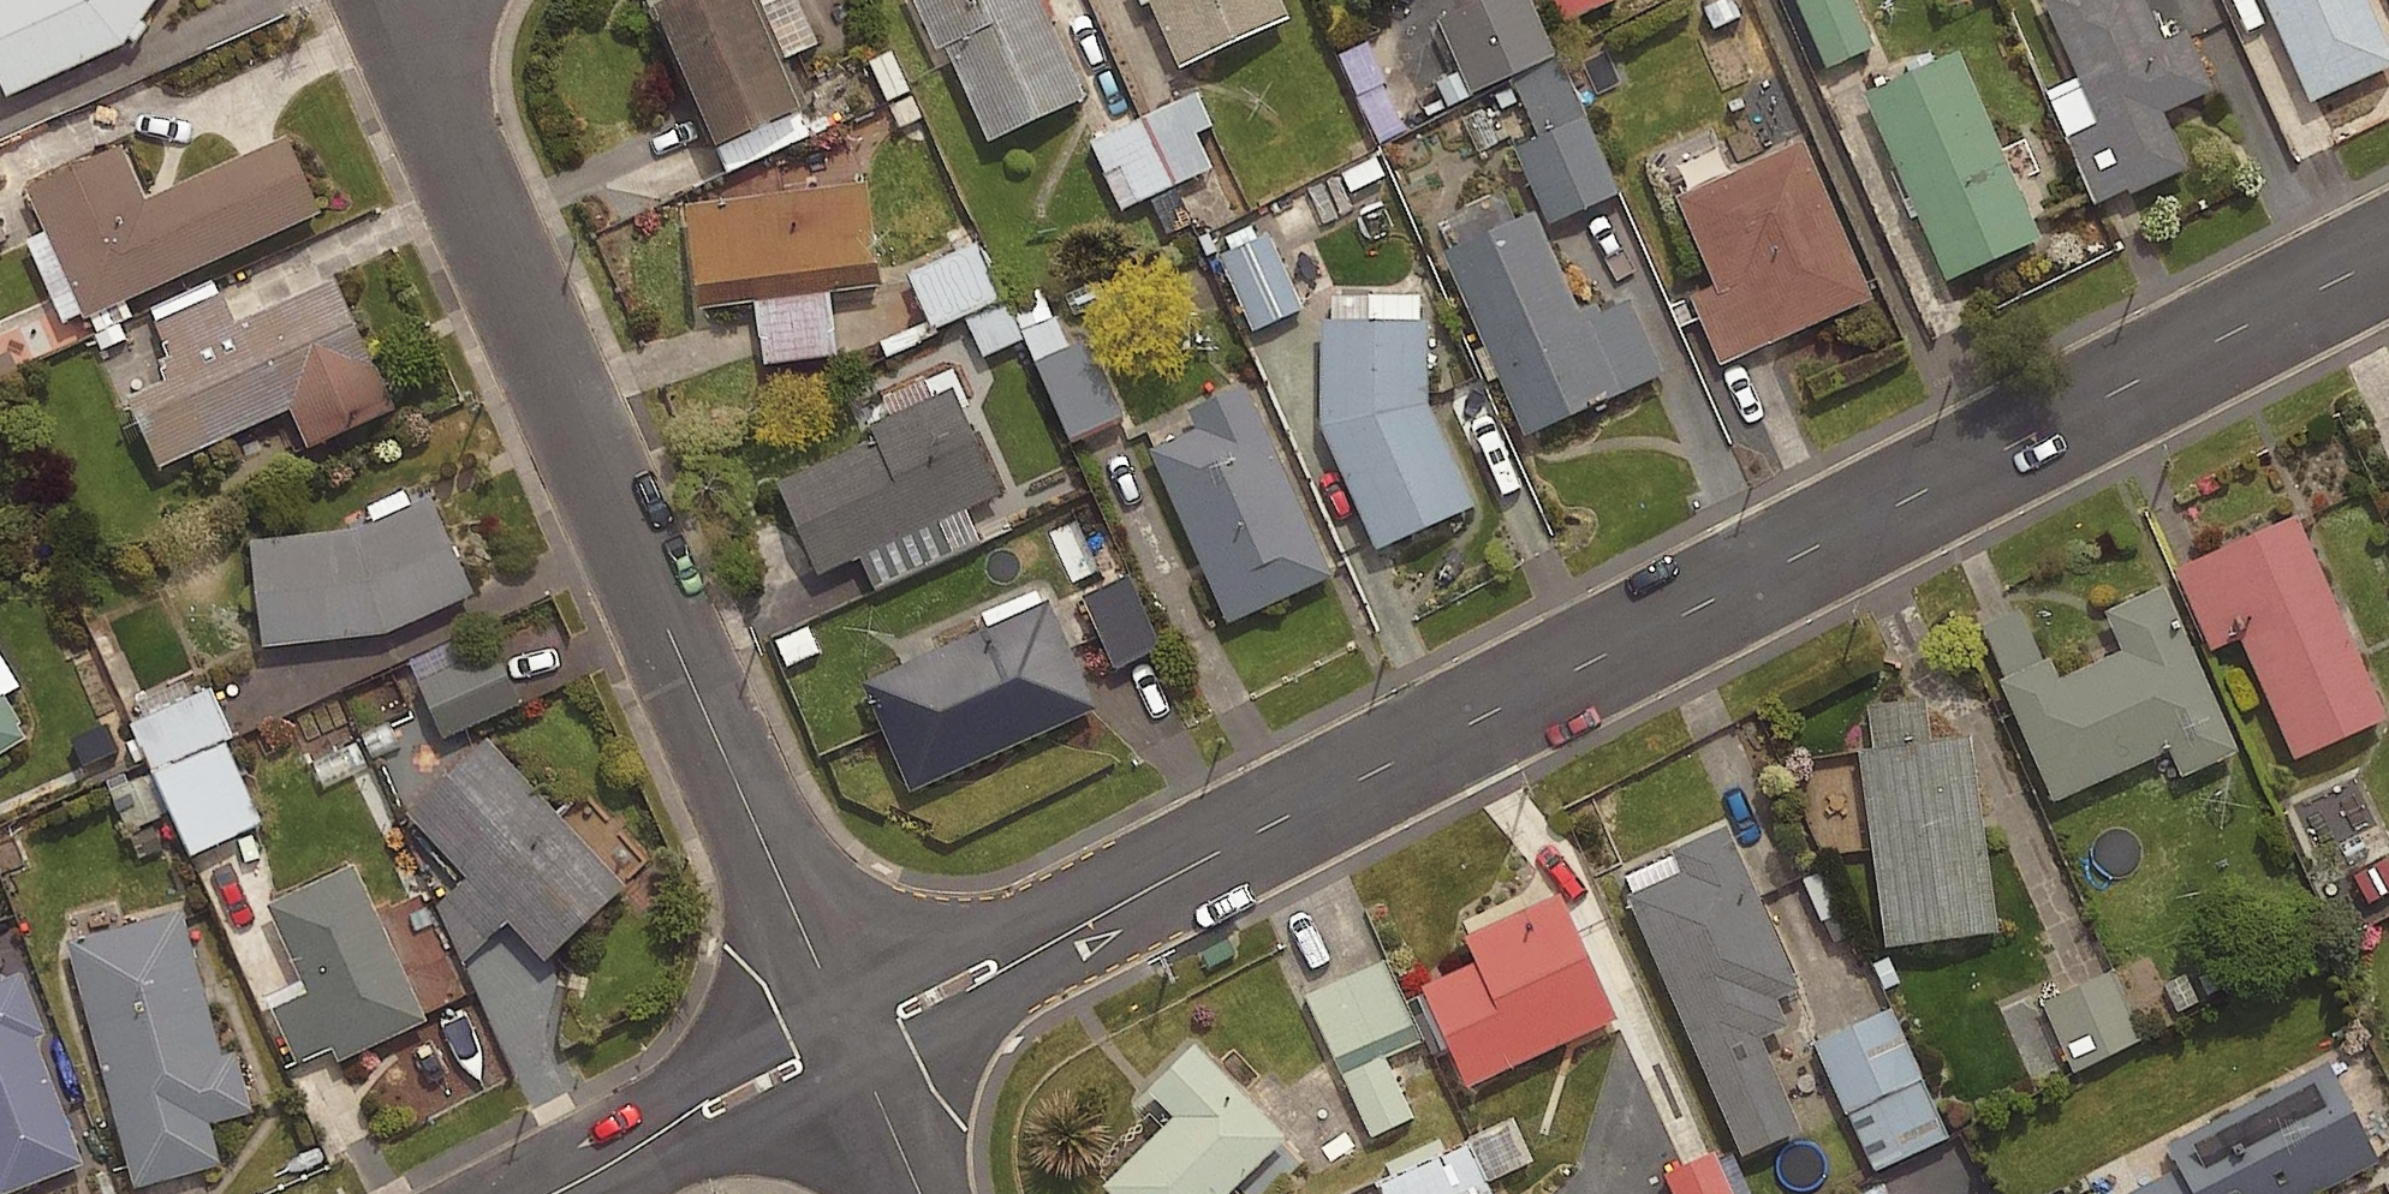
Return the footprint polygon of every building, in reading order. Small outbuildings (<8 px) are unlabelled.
[(1,98),(119,45),(151,0),(0,0),(0,95),(1,98)] [(744,0),(659,0),(646,6),(708,144),(791,107),(744,0)] [(1035,0),(910,0),(933,50),(941,46),(984,141),(1080,98),(1035,0)] [(1177,67),(1285,19),(1277,0),(1148,0),(1177,67)] [(1523,0),(1498,0),(1442,25),(1474,97),(1551,62),(1523,0)] [(1565,27),(1616,3),(1615,0),(1553,0),(1565,27)] [(1851,0),(1794,0),(1825,73),(1874,52),(1851,0)] [(2127,193),(2184,167),(2160,113),(2211,90),(2184,29),(2161,39),(2143,0),(2042,0),(2127,193)] [(2307,103),(2388,66),(2388,52),(2366,0),(2260,0),(2307,103)] [(1956,53),(1862,93),(1944,280),(2038,239),(1956,53)] [(1407,133),(1371,61),(1344,74),(1380,146),(1407,133)] [(1616,201),(1562,72),(1517,91),(1538,141),(1518,150),(1551,228),(1616,201)] [(1212,174),(1199,143),(1215,136),(1199,98),(1091,146),(1120,214),(1212,174)] [(316,212),(282,136),(141,200),(116,145),(21,188),(80,318),(316,212)] [(1800,139),(1670,196),(1710,287),(1688,297),(1717,364),(1869,298),(1800,139)] [(878,285),(864,181),(682,205),(695,309),(878,285)] [(1530,214),(1439,255),(1521,436),(1661,374),(1627,300),(1578,322),(1530,214)] [(0,223),(0,251),(10,247),(0,223)] [(935,330),(1003,305),(974,225),(946,236),(954,258),(914,273),(935,330)] [(1302,313),(1271,240),(1221,262),(1253,335),(1302,313)] [(391,410),(331,276),(163,351),(174,375),(122,398),(154,470),(286,411),(303,449),(391,410)] [(1019,312),(1031,341),(1077,445),(1120,426),(1085,345),(1075,349),(1048,287),(1015,302),(1019,312)] [(1031,341),(1019,312),(966,335),(978,364),(1031,341)] [(1424,403),(1425,320),(1316,319),(1315,427),(1372,551),(1471,507),(1424,403)] [(1328,578),(1242,386),(1184,412),(1192,429),(1144,450),(1222,625),(1328,578)] [(814,576),(995,496),(954,404),(773,484),(814,576)] [(470,595),(426,497),(349,531),(247,542),(258,646),(383,634),(470,595)] [(2385,719),(2295,517),(2173,571),(2208,651),(2238,639),(2292,761),(2385,719)] [(1167,652),(1135,580),(1088,601),(1120,673),(1167,652)] [(2235,753),(2160,586),(2102,612),(2119,651),(2055,680),(2046,661),(1998,682),(2052,803),(2167,751),(2179,778),(2235,753)] [(1092,710),(1043,602),(857,684),(906,793),(1092,710)] [(810,620),(770,635),(787,678),(827,662),(810,620)] [(525,709),(500,654),(424,688),(449,743),(525,709)] [(0,685),(0,745),(27,729),(0,685)] [(266,829),(206,695),(137,725),(197,860),(266,829)] [(1928,742),(1922,699),(1864,707),(1870,750),(1856,752),(1882,948),(1994,933),(1967,736),(1928,742)] [(620,887),(483,740),(402,814),(539,961),(620,887)] [(162,820),(145,779),(115,792),(132,833),(162,820)] [(1795,990),(1722,828),(1670,851),(1680,872),(1624,897),(1741,1156),(1797,1131),(1756,1040),(1784,1028),(1772,1000),(1795,990)] [(421,1022),(348,867),(264,907),(336,1061),(421,1022)] [(1612,1020),(1554,895),(1460,938),(1472,964),(1419,988),(1465,1089),(1612,1020)] [(223,1051),(181,904),(67,936),(136,1184),(225,1159),(214,1120),(256,1108),(238,1046),(223,1051)] [(1412,1112),(1383,1052),(1421,1034),(1382,955),(1306,992),(1361,1105),(1337,1117),(1350,1142),(1412,1112)] [(2142,1031),(2107,964),(2001,1018),(2036,1085),(2142,1031)] [(22,966),(0,975),(0,1190),(84,1158),(36,1032),(46,1029),(22,966)] [(1947,1131),(1887,1000),(1814,1034),(1874,1164),(1947,1131)] [(1190,1046),(1143,1093),(1169,1119),(1099,1187),(1106,1193),(1224,1193),(1281,1138),(1190,1046)] [(2325,1064),(2165,1146),(2177,1168),(2127,1193),(2316,1193),(2376,1163),(2325,1064)] [(1511,1113),(1377,1170),(1387,1193),(1492,1193),(1485,1179),(1531,1160),(1511,1113)] [(1713,1149),(1665,1170),(1675,1193),(1732,1193),(1713,1149)]
